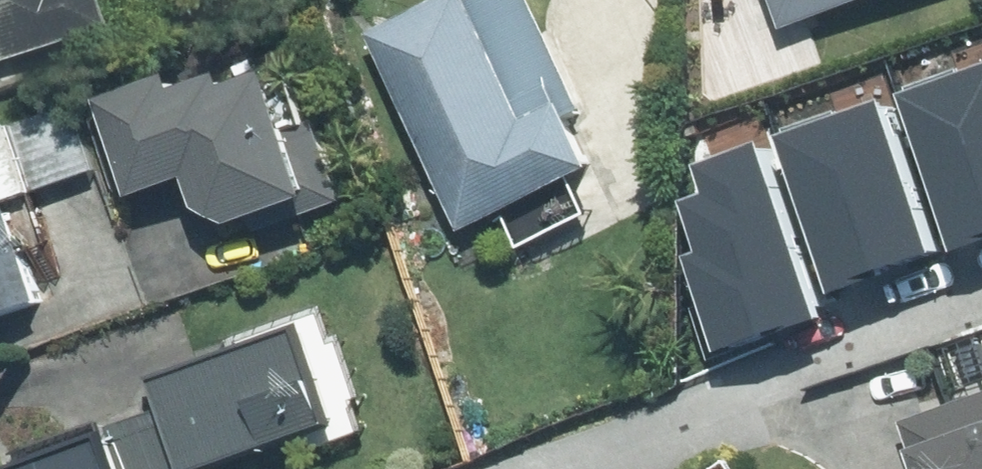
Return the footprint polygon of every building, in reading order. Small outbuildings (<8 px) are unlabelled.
[(94,16),(88,0),(0,0),(0,47),(94,16)] [(354,31),(449,229),(586,164),(564,118),(575,113),(521,0),(420,0),(354,31)] [(790,23),(855,0),(781,0),(790,23)] [(946,250),(981,237),(981,59),(890,91),(946,250)] [(330,117),(305,126),(284,67),(249,79),(243,63),(197,80),(191,65),(107,94),(144,194),(201,173),(221,229),(307,198),(310,206),(356,189),(330,117)] [(0,122),(0,318),(54,299),(18,195),(103,166),(79,95),(0,122)] [(769,132),(825,291),(932,254),(876,95),(769,132)] [(714,354),(822,318),(761,136),(686,162),(697,193),(675,201),(692,251),(680,255),(714,354)] [(161,376),(196,468),(203,468),(353,413),(318,317),(161,376)] [(966,396),(909,415),(928,468),(981,468),(981,334),(949,346),(966,396)] [(12,468),(183,468),(167,419),(12,468)]
